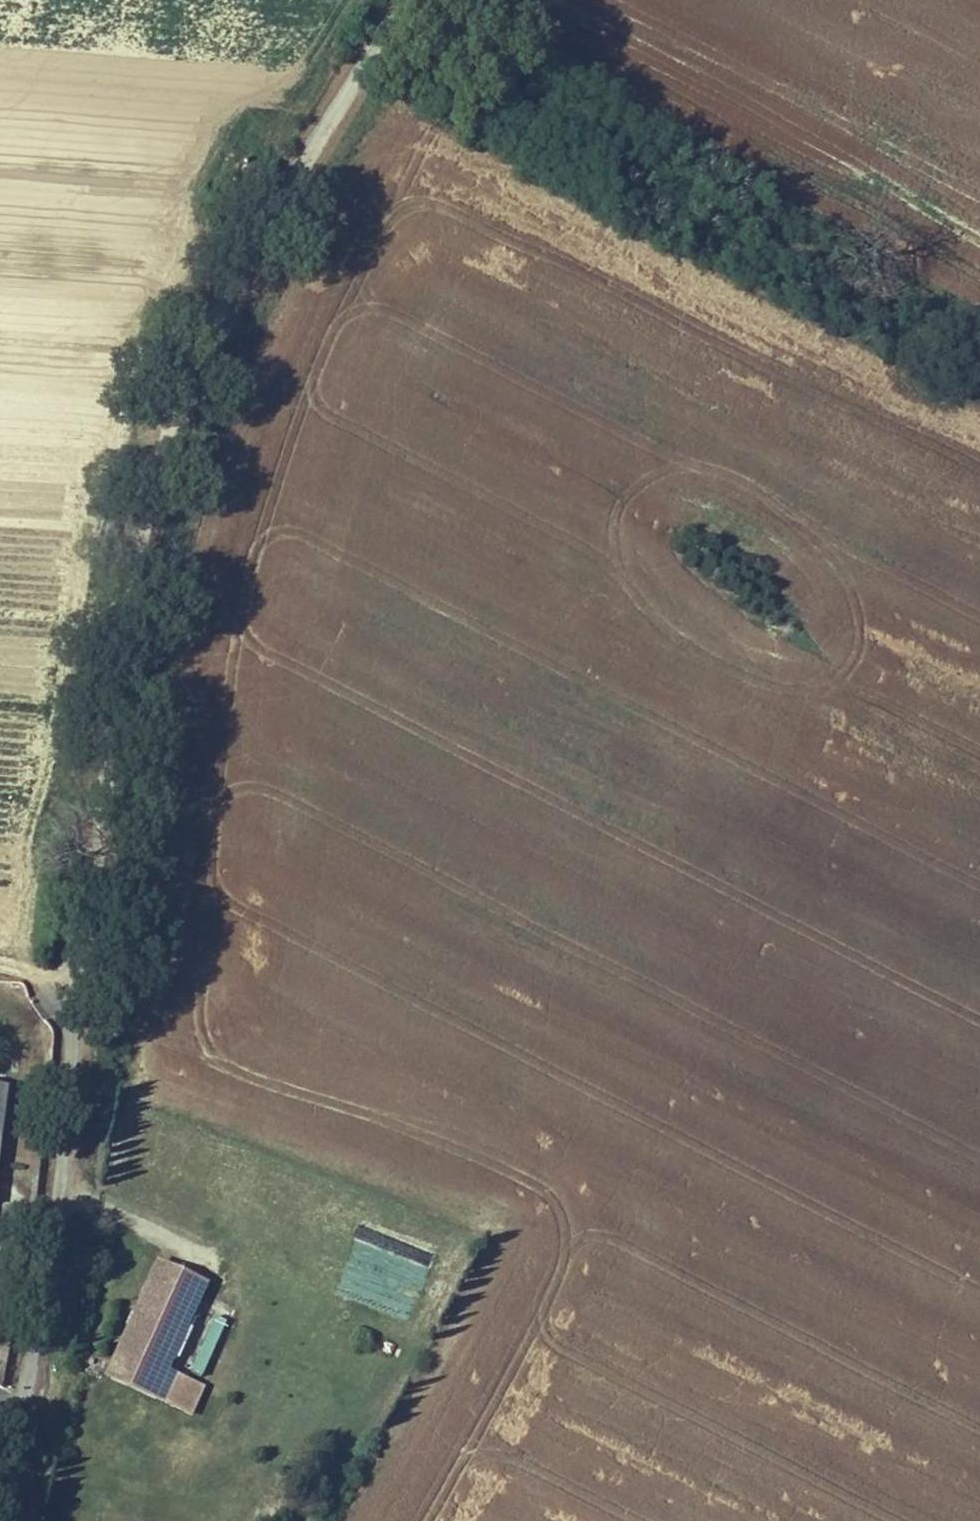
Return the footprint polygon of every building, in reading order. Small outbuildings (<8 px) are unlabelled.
[(194,1307),(204,1284),(159,1264),(148,1286),(194,1307)] [(163,1375),(194,1307),(148,1286),(117,1355),(163,1375)] [(107,1377),(153,1398),(163,1375),(117,1355),(107,1377)]
